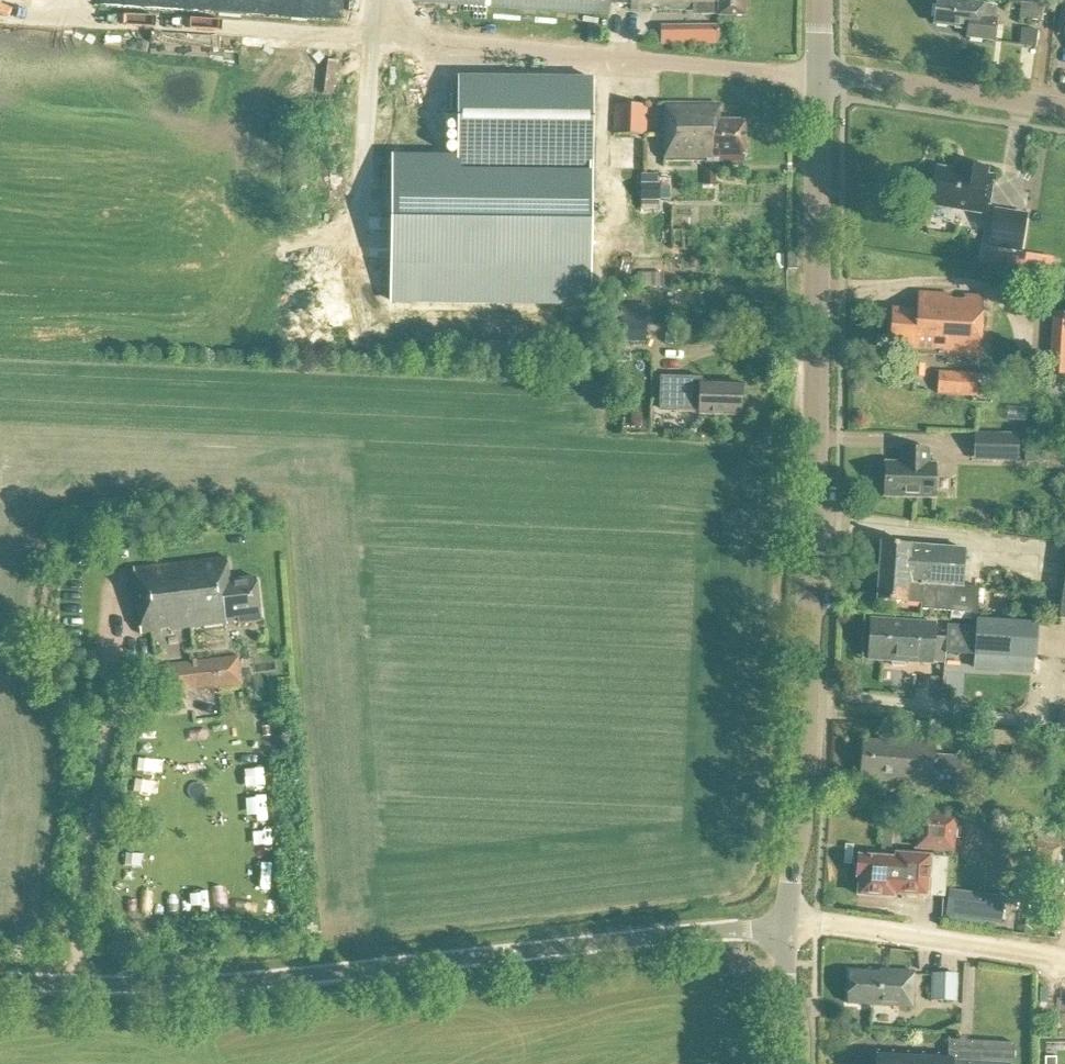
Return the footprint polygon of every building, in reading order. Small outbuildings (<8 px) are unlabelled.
[(413,2),(610,15),(610,5),(630,6),(630,11),(693,10),(693,15),(717,15),(717,16),(746,16),(746,0),(414,0),(413,2)] [(996,20),(993,19),(995,7),(983,6),(984,5),(949,0),(937,0),(934,24),(957,27),(959,30),(962,30),(964,29),(967,29),(966,39),(993,43),(996,20)] [(1053,24),(1056,0),(1043,0),(1043,6),(1021,4),(1019,20),(1053,24)] [(718,44),(719,26),(679,26),(679,44),(718,44)] [(458,171),(592,172),(593,80),(459,79),(458,171)] [(615,106),(614,135),(646,136),(647,107),(615,106)] [(720,122),(720,106),(666,106),(666,161),(744,161),(745,121),(720,122)] [(933,206),(987,215),(993,178),(985,177),(986,171),(956,166),(955,172),(938,170),(933,206)] [(705,187),(717,187),(716,171),(705,171),(705,187)] [(590,299),(592,177),(460,176),(459,297),(590,299)] [(659,201),(659,185),(639,185),(640,202),(659,201)] [(1026,215),(992,209),(986,245),(1020,251),(1026,215)] [(788,272),(798,272),(798,257),(788,256),(788,272)] [(915,352),(914,355),(980,359),(984,299),(964,297),(964,301),(950,301),(950,296),(919,295),(918,312),(893,310),(889,350),(915,352)] [(1052,313),(1049,376),(1064,377),(1064,314),(1052,313)] [(925,379),(926,367),(913,366),(913,378),(925,379)] [(938,397),(977,399),(979,376),(940,373),(938,397)] [(662,378),(661,412),(700,413),(700,416),(742,417),(743,386),(703,385),(703,379),(662,378)] [(974,461),(1018,462),(1018,433),(974,433),(974,461)] [(935,499),(936,465),(929,465),(929,451),(902,450),(902,464),(886,464),(885,498),(935,499)] [(979,588),(964,587),(966,551),(912,548),(912,547),(882,545),(878,602),(921,605),(921,610),(977,614),(979,588)] [(134,572),(142,635),(239,624),(239,626),(262,623),(256,578),(230,582),(228,561),(134,572)] [(974,654),(974,658),(973,673),(1033,676),(1036,623),(976,620),(976,623),(946,622),(945,635),(935,634),(936,624),(872,620),(869,660),(881,661),(881,665),(893,666),(893,662),(933,664),(933,660),(945,661),(946,653),(974,654)] [(242,686),(240,655),(156,666),(160,697),(242,686)] [(935,758),(936,742),(907,740),(906,745),(862,742),(860,780),(879,781),(879,784),(893,785),(893,786),(911,788),(911,789),(959,793),(959,784),(980,786),(981,761),(961,760),(935,758)] [(916,850),(952,852),(954,819),(918,817),(916,850)] [(1027,866),(1055,872),(1060,848),(1032,842),(1027,866)] [(893,899),(895,885),(896,867),(897,861),(860,857),(860,860),(856,863),(855,871),(859,875),(859,878),(861,878),(860,896),(893,899)] [(1002,925),(1005,899),(948,892),(944,917),(1002,925)] [(913,1007),(915,972),(881,970),(880,973),(850,971),(849,1004),(913,1007)] [(956,975),(933,974),(932,1000),(955,1001),(956,975)] [(948,1059),(876,1055),(876,1063),(1014,1063),(1015,1044),(949,1040),(948,1053),(948,1059)]
